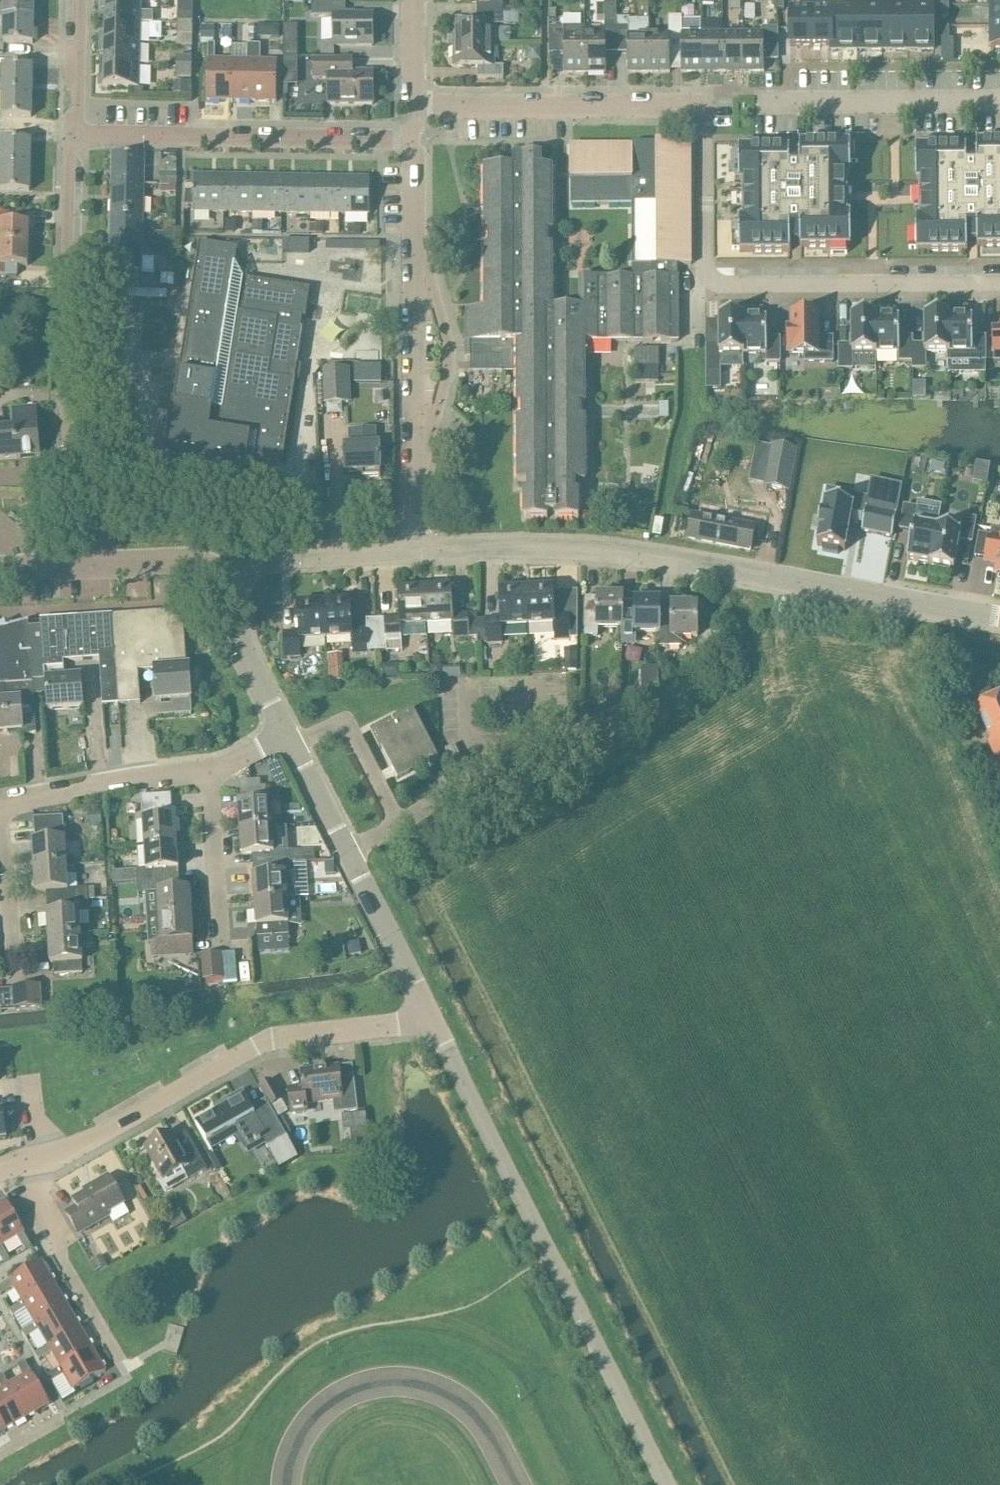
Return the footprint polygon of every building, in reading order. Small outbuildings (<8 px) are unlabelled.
[(4,5),(0,5),(0,18),(4,18),(34,19),(34,0),(4,0),(4,5)] [(478,14),(503,14),(503,0),(494,1),(494,0),(454,0),(454,3),(478,3),(478,14)] [(106,11),(105,25),(141,26),(141,25),(154,25),(153,12),(141,13),(141,2),(102,2),(101,11),(106,11)] [(372,46),(372,16),(345,16),(345,3),(304,2),(305,17),(334,17),(334,45),(372,46)] [(838,5),(831,5),(831,9),(832,9),(832,46),(831,46),(831,51),(838,51),(857,51),(857,5),(838,5)] [(862,5),(857,5),(857,51),(862,50),(883,50),(882,5),(862,5)] [(886,5),(882,5),(883,50),(886,50),(908,50),(908,5),(886,5)] [(910,5),(908,5),(908,50),(910,50),(934,50),(934,5),(910,5)] [(991,6),(991,27),(999,27),(999,5),(991,6)] [(812,9),(790,9),(791,47),(812,47),(812,9)] [(814,9),(812,9),(812,47),(814,47),(831,46),(832,46),(832,9),(831,9),(814,9)] [(178,13),(178,26),(193,27),(194,14),(178,13)] [(478,14),(478,24),(454,25),(454,46),(495,46),(494,26),(511,26),(512,14),(503,14),(478,14)] [(648,34),(648,73),(671,73),(671,63),(682,63),(681,34),(681,17),(669,17),(669,34),(649,34),(648,34)] [(33,43),(34,19),(4,18),(3,42),(33,43)] [(607,53),(617,53),(617,26),(617,19),(604,19),(604,35),(587,35),(585,35),(585,73),(607,73),(607,53)] [(617,53),(628,53),(628,73),(648,73),(648,34),(649,34),(649,21),(629,21),(629,19),(617,19),(617,26),(617,53)] [(105,25),(105,35),(101,35),(101,45),(141,46),(141,26),(105,25)] [(193,35),(193,27),(178,26),(178,35),(193,35)] [(585,73),(585,35),(587,35),(586,27),(549,28),(549,55),(564,55),(564,73),(585,73)] [(991,27),(991,50),(999,50),(999,27),(991,27)] [(950,39),(950,28),(941,28),(942,39),(950,39)] [(764,33),(743,33),(744,72),(765,72),(765,60),(779,60),(778,30),(764,30),(764,33)] [(723,73),(744,72),(743,33),(723,34),(723,73)] [(681,34),(682,63),(682,73),(703,73),(703,34),(681,34)] [(703,73),(723,73),(723,34),(703,34),(703,73)] [(105,54),(105,67),(140,68),(141,46),(101,45),(101,54),(105,54)] [(207,101),(231,102),(231,62),(214,62),(214,46),(208,46),(207,101)] [(495,66),(495,46),(454,46),(454,68),(478,68),(478,79),(504,79),(504,66),(495,66)] [(231,102),(253,102),(254,47),(249,47),(248,63),(231,62),(231,102)] [(254,47),(253,102),(276,103),(277,63),(260,63),(260,47),(254,47)] [(285,58),(295,58),(295,47),(285,47),(285,58)] [(177,56),(176,69),(192,69),(192,56),(177,56)] [(295,67),(295,58),(285,58),(285,67),(295,67)] [(372,74),(348,74),(348,62),(315,62),(314,79),(330,79),(330,104),(372,105),(372,74)] [(32,92),(33,67),(3,66),(2,91),(32,92)] [(140,68),(105,67),(105,79),(101,79),(101,89),(140,90),(140,68)] [(192,78),(192,69),(176,69),(176,78),(192,78)] [(31,117),(32,92),(2,91),(1,116),(31,117)] [(30,166),(31,141),(1,140),(0,165),(30,166)] [(652,277),(580,278),(581,308),(553,308),(553,246),(548,246),(548,233),(553,233),(553,168),(542,168),(542,157),(514,157),(514,167),(485,168),(485,233),(490,233),(490,246),(485,246),(485,308),(466,308),(466,342),(503,342),(503,358),(518,358),(518,405),(523,405),(523,418),(518,418),(518,483),(529,483),(529,492),(525,492),(525,519),(548,518),(548,514),(556,514),(556,519),(579,519),(579,492),(575,492),(575,483),(586,483),(586,418),(581,418),(581,405),(586,405),(585,342),(679,343),(679,277),(678,277),(678,265),(691,265),(691,144),(632,144),(632,146),(571,146),(571,205),(632,205),(632,265),(652,265),(652,277)] [(800,247),(852,247),(851,215),(847,215),(847,202),(840,202),(840,190),(847,190),(846,177),(851,177),(851,144),(800,145),(800,154),(790,155),(790,150),(739,150),(739,182),(744,182),(744,220),(739,220),(740,253),(791,252),(791,243),(800,243),(800,247)] [(977,144),(977,154),(967,154),(967,149),(916,149),(916,181),(921,181),(921,194),(927,194),(927,206),(921,206),(921,219),(916,219),(916,252),(968,252),(968,242),(977,242),(977,247),(999,247),(999,144),(977,144)] [(114,153),(113,184),(145,185),(145,154),(114,153)] [(30,166),(0,165),(0,182),(0,190),(30,191),(30,166)] [(224,213),(224,176),(195,176),(195,191),(186,191),(186,206),(195,207),(195,213),(224,213)] [(253,176),(224,176),(224,213),(253,214),(253,176)] [(282,177),(253,176),(253,214),(281,214),(282,177)] [(310,177),(282,177),(281,214),(310,214),(310,177)] [(339,177),(310,177),(310,214),(338,215),(339,177)] [(368,178),(339,177),(338,215),(368,215),(368,178)] [(113,184),(112,215),(144,215),(145,185),(113,184)] [(0,227),(0,244),(29,244),(29,223),(7,223),(7,213),(0,213),(0,227)] [(112,215),(111,245),(143,246),(144,215),(112,215)] [(283,253),(302,253),(310,253),(310,241),(283,240),(283,241),(283,253)] [(29,244),(0,244),(0,275),(6,275),(7,265),(28,265),(29,244)] [(235,266),(238,250),(200,244),(165,467),(180,470),(180,467),(239,477),(239,479),(244,480),(248,457),(283,463),(296,381),(294,381),(296,366),(298,366),(304,330),(301,330),(303,317),(306,318),(310,290),(243,280),(235,266)] [(143,246),(111,245),(110,276),(142,277),(143,246)] [(926,354),(948,354),(949,354),(949,317),(950,317),(950,316),(947,316),(947,311),(928,311),(928,316),(925,316),(925,346),(913,346),(913,362),(913,370),(926,369),(926,354)] [(796,317),(793,317),(793,329),(789,330),(789,354),(793,354),(793,356),(805,356),(805,363),(833,363),(833,338),(818,339),(818,317),(815,317),(815,312),(796,312),(796,317)] [(877,354),(877,318),(877,316),(874,316),(874,312),(855,312),(855,317),(852,317),(852,346),(840,346),(840,370),(853,370),(853,355),(877,354)] [(745,355),(745,318),(744,317),(742,317),(742,313),(722,313),(722,317),(720,317),(720,347),(707,347),(707,371),(720,371),(720,369),(744,369),(744,355),(745,355)] [(877,318),(877,354),(900,354),(900,362),(913,362),(913,346),(913,338),(900,338),(900,317),(877,318)] [(973,338),(973,317),(950,317),(949,317),(949,354),(948,354),(948,362),(986,362),(986,338),(973,338)] [(745,318),(745,355),(767,355),(767,363),(780,363),(780,339),(767,339),(767,318),(745,318)] [(661,379),(660,347),(636,348),(637,380),(661,379)] [(356,365),(356,385),(381,385),(381,365),(356,365)] [(41,456),(38,407),(12,409),(14,428),(0,429),(0,459),(41,456)] [(379,445),(378,445),(377,428),(348,430),(348,446),(344,446),(345,472),(362,471),(363,478),(381,477),(379,445)] [(766,486),(789,491),(797,451),(773,447),(766,486)] [(820,532),(818,547),(824,548),(823,552),(839,555),(840,551),(846,552),(851,523),(864,525),(862,533),(893,538),(900,499),(870,493),(868,500),(855,498),(855,496),(828,491),(823,517),(821,516),(819,532),(820,532)] [(930,566),(939,524),(916,519),(917,509),(905,507),(900,530),(913,532),(908,560),(930,564),(930,566)] [(751,550),(753,540),(764,542),(768,521),(756,519),(754,527),(693,515),(689,538),(751,550)] [(939,524),(930,566),(933,566),(932,571),(951,574),(951,570),(954,570),(960,541),(972,544),(977,520),(964,518),(962,528),(939,524)] [(990,554),(999,556),(999,532),(993,530),(988,554),(990,554)] [(477,615),(454,616),(452,587),(425,589),(428,625),(453,624),(454,639),(478,638),(477,620),(477,615)] [(525,589),(527,625),(554,624),(555,641),(579,639),(578,615),(555,616),(553,587),(525,589)] [(428,625),(425,589),(398,590),(400,621),(386,622),(387,643),(403,643),(402,626),(428,625)] [(500,619),(477,620),(478,638),(478,644),(487,643),(487,645),(504,644),(503,627),(527,625),(525,589),(499,590),(500,619)] [(621,628),(622,628),(622,603),(623,603),(623,596),(597,596),(597,598),(585,598),(585,638),(598,637),(598,628),(621,628)] [(367,628),(353,629),(352,601),(325,603),(327,639),(352,637),(353,655),(368,654),(367,628)] [(634,603),(623,603),(622,603),(622,628),(621,628),(621,642),(637,642),(636,633),(659,633),(660,615),(661,615),(661,601),(634,601),(634,603)] [(327,639),(325,603),(297,604),(299,632),(284,633),(285,658),(302,657),(300,640),(327,639)] [(698,647),(698,638),(698,605),(672,605),(671,614),(661,615),(660,615),(659,633),(659,647),(683,648),(682,638),(692,638),(692,647),(698,647)] [(139,672),(155,671),(155,669),(187,667),(184,612),(113,616),(113,624),(119,705),(141,704),(139,672)] [(119,705),(113,624),(113,616),(41,621),(45,671),(65,669),(64,662),(100,659),(103,706),(119,705)] [(5,695),(34,692),(29,622),(0,629),(0,686),(4,685),(5,695)] [(386,622),(376,623),(378,654),(379,654),(388,653),(387,643),(386,622)] [(367,628),(368,654),(378,654),(376,623),(366,623),(367,628)] [(381,666),(381,680),(402,679),(402,665),(381,666)] [(171,702),(171,719),(192,718),(191,700),(192,700),(190,667),(187,667),(155,669),(155,671),(158,703),(158,702),(171,702)] [(659,668),(642,668),(641,691),(658,680),(659,668)] [(65,678),(65,669),(45,671),(48,711),(84,709),(82,677),(65,678)] [(34,692),(5,695),(5,701),(0,701),(0,733),(19,732),(20,735),(37,733),(34,692)] [(977,707),(992,742),(988,744),(999,772),(999,697),(977,707)] [(396,761),(390,764),(398,780),(410,773),(408,769),(428,759),(431,765),(440,761),(414,709),(371,731),(380,749),(388,745),(396,761)] [(466,767),(455,746),(446,750),(457,772),(466,767)] [(279,762),(268,767),(273,778),(284,773),(279,762)] [(241,830),(273,828),(271,803),(270,792),(241,794),(242,805),(239,805),(241,830)] [(144,821),(146,846),(177,844),(176,819),(173,819),(171,795),(142,797),(144,821)] [(65,840),(63,817),(35,819),(36,842),(33,843),(35,868),(67,866),(65,840)] [(293,851),(274,853),(273,828),(241,830),(242,856),(264,854),(264,865),(294,863),(293,853),(293,851)] [(137,871),(137,883),(179,880),(179,869),(177,844),(146,846),(147,870),(137,871)] [(293,853),(294,863),(315,861),(314,851),(293,853)] [(333,862),(325,862),(326,875),(334,874),(333,862)] [(253,866),(254,876),(255,902),(287,900),(296,899),(294,863),(264,865),(253,866)] [(47,892),(47,903),(89,900),(89,901),(95,901),(94,888),(68,889),(67,866),(35,868),(36,893),(47,892)] [(160,917),(192,915),(190,890),(180,891),(179,880),(137,883),(138,895),(158,894),(160,916),(160,917)] [(48,914),(49,939),(81,937),(80,913),(89,912),(89,901),(89,900),(47,903),(48,914)] [(287,900),(255,902),(257,927),(258,927),(259,939),(289,938),(287,900)] [(192,915),(160,917),(160,916),(149,918),(152,959),(195,956),(193,940),(192,915)] [(81,937),(49,939),(51,964),(54,964),(54,975),(82,973),(82,962),(83,962),(81,937)] [(210,955),(211,967),(206,967),(207,979),(224,978),(222,954),(210,955)] [(39,988),(15,989),(16,1007),(16,1009),(40,1007),(40,1004),(39,988)] [(287,1091),(291,1117),(310,1114),(309,1104),(333,1102),(335,1114),(359,1111),(355,1083),(341,1085),(339,1066),(301,1071),(304,1088),(287,1091)] [(269,1078),(258,1084),(272,1109),(283,1102),(269,1078)] [(244,1096),(232,1103),(230,1100),(216,1108),(218,1111),(196,1123),(212,1152),(240,1136),(248,1150),(268,1139),(244,1096)] [(352,1129),(354,1150),(370,1148),(368,1127),(352,1129)] [(183,1152),(175,1138),(173,1133),(145,1148),(164,1181),(182,1171),(188,1181),(207,1171),(193,1146),(183,1152)] [(284,1134),(266,1145),(280,1169),(298,1159),(284,1134)] [(73,1201),(76,1206),(65,1213),(79,1237),(90,1230),(89,1229),(110,1217),(108,1214),(125,1204),(109,1177),(92,1186),(94,1189),(73,1201)] [(3,1246),(18,1238),(25,1251),(32,1247),(24,1234),(26,1233),(7,1200),(0,1204),(0,1241),(3,1246)] [(176,1228),(170,1217),(159,1223),(166,1234),(176,1228)] [(0,1241),(0,1257),(4,1263),(10,1260),(3,1246),(0,1241)] [(14,1288),(23,1303),(55,1284),(42,1261),(10,1280),(10,1281),(0,1287),(0,1295),(0,1296),(14,1288)] [(55,1284),(23,1303),(10,1311),(13,1317),(27,1310),(36,1324),(68,1306),(55,1284)] [(68,1306),(36,1324),(36,1325),(22,1333),(26,1339),(39,1331),(48,1346),(80,1328),(68,1306)] [(48,1346),(48,1347),(35,1354),(39,1361),(52,1353),(61,1368),(93,1350),(80,1328),(48,1346)] [(93,1350),(61,1368),(48,1376),(51,1382),(65,1375),(74,1391),(106,1372),(93,1350)] [(9,1386),(28,1417),(50,1404),(25,1361),(17,1366),(24,1377),(10,1385),(9,1386)] [(10,1385),(3,1374),(0,1376),(0,1387),(2,1390),(0,1391),(0,1420),(6,1430),(28,1417),(9,1386),(10,1385)]
